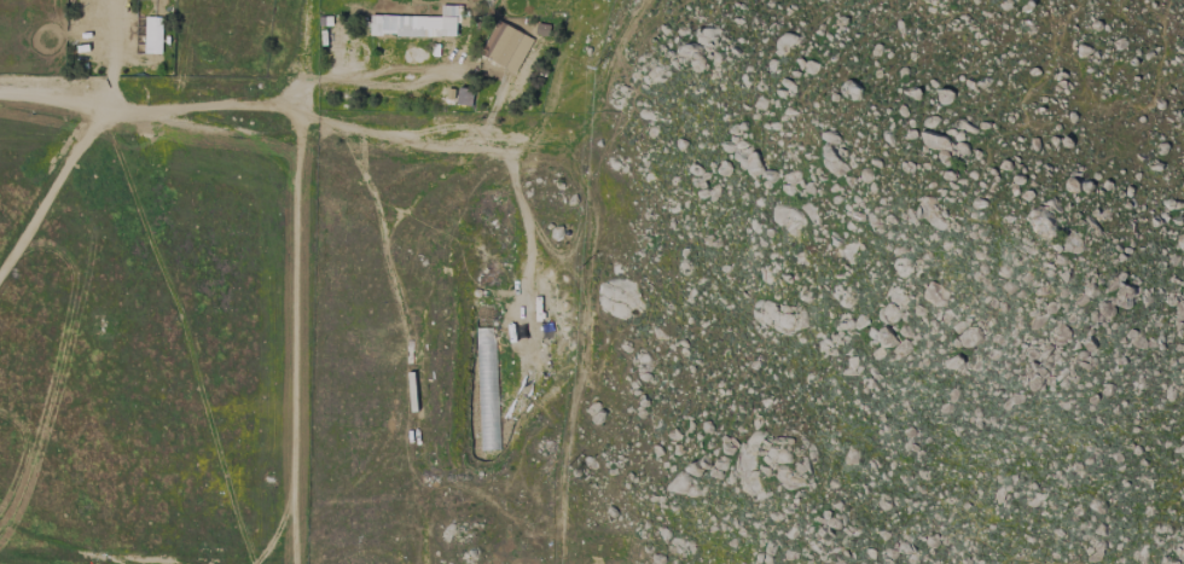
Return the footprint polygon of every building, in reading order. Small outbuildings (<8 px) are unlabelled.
[(113,32),(121,33),(124,0),(115,0),(113,32)] [(160,53),(161,17),(144,17),(143,53),(160,53)] [(532,39),(497,20),(479,53),(514,72),(532,39)]
